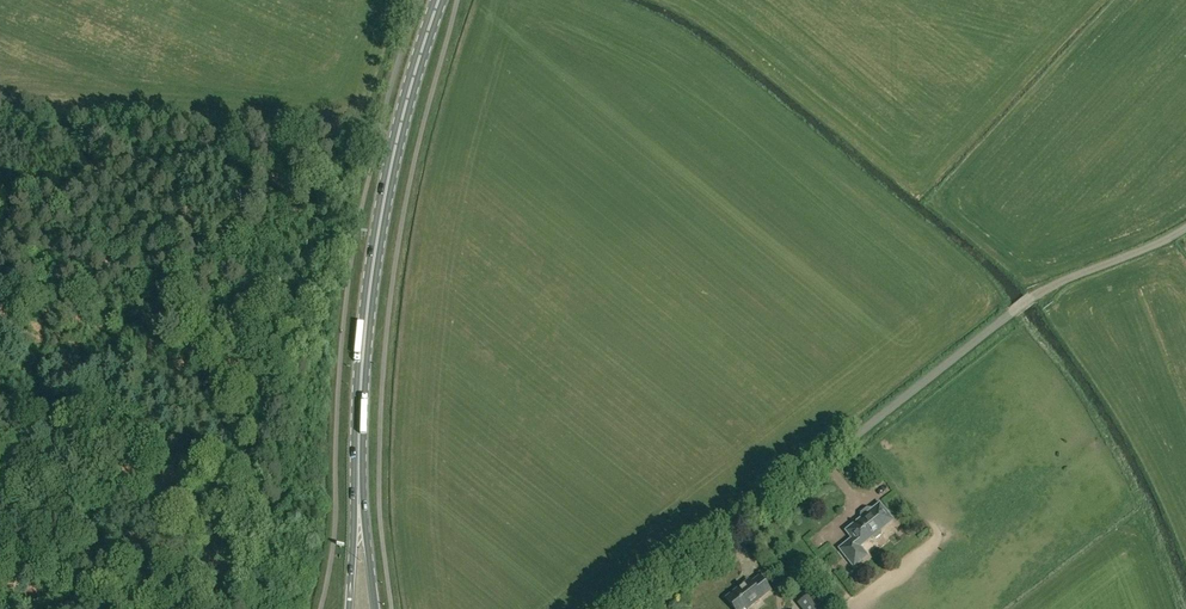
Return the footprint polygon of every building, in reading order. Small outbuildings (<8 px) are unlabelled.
[(840,549),(854,567),(867,556),(860,547),(893,521),(880,505),(846,531),(852,539),(840,549)] [(735,608),(743,608),(746,607),(747,608),(748,608),(771,591),(760,577),(752,583),(750,581),(727,598),(735,608)] [(797,604),(801,608),(822,608),(811,594),(797,604)]
